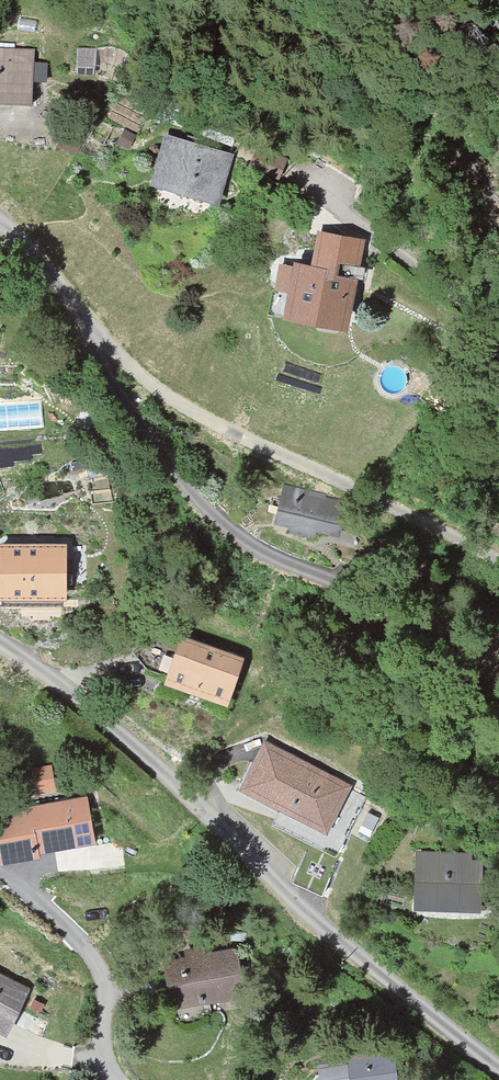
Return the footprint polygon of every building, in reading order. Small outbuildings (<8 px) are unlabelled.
[(0,45),(0,102),(39,102),(39,45),(0,45)] [(239,152),(175,135),(161,186),(226,203),(239,152)] [(373,232),(330,228),(326,263),(290,259),(286,295),(304,297),(301,320),(362,327),(373,232)] [(352,498),(285,485),(277,527),(344,539),(352,498)] [(0,545),(0,597),(68,598),(69,546),(0,545)] [(245,659),(177,639),(163,685),(231,705),(245,659)] [(357,778),(272,739),(249,787),(335,827),(357,778)] [(40,792),(62,787),(55,759),(34,764),(40,792)] [(96,795),(5,805),(11,859),(102,849),(96,795)] [(490,851),(424,851),(425,904),(490,903),(490,851)] [(253,993),(244,942),(181,953),(190,1005),(253,993)] [(0,969),(0,1026),(18,1034),(39,986),(0,969)] [(326,1060),(329,1079),(407,1079),(404,1051),(326,1060)]
